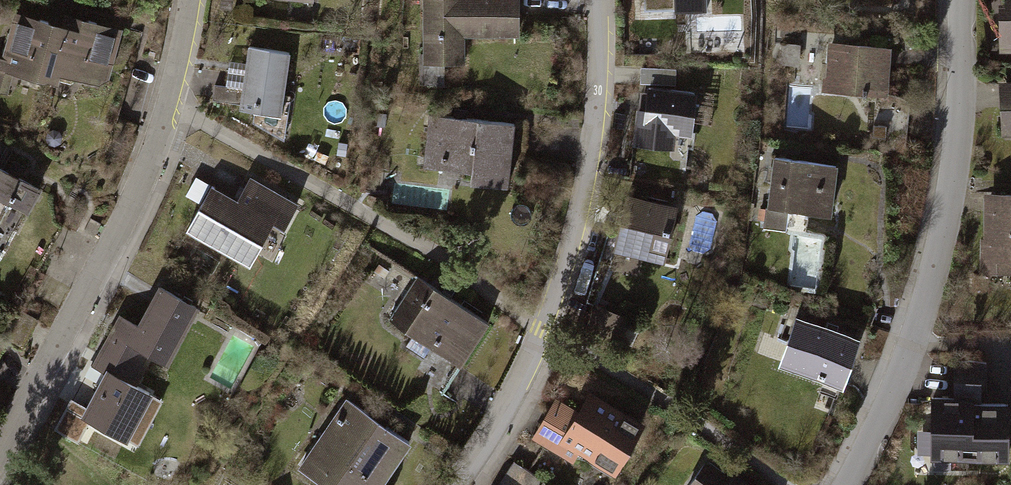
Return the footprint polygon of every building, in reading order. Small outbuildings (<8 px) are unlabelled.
[(217,10),(229,12),(231,0),(219,0),(217,10)] [(421,67),(463,67),(463,40),(515,40),(516,0),(421,0),(421,67)] [(704,0),(637,0),(637,18),(704,16),(704,0)] [(1001,10),(994,10),(995,57),(1010,57),(1010,0),(1000,0),(1001,10)] [(57,30),(10,17),(0,53),(0,99),(7,101),(12,83),(39,91),(43,76),(57,30)] [(57,30),(43,76),(100,92),(117,34),(60,18),(57,30)] [(884,100),(887,52),(823,48),(820,95),(884,100)] [(281,98),(287,55),(244,49),(238,92),(210,88),(208,105),(236,109),(235,113),(255,116),(253,130),(283,147),(290,99),(281,98)] [(997,88),(1000,141),(1010,141),(1010,87),(997,88)] [(686,140),(689,95),(642,91),(641,100),(633,100),(629,152),(660,155),(662,138),(686,140)] [(510,130),(422,121),(417,172),(467,177),(465,190),(503,194),(510,130)] [(886,123),(874,123),(873,135),(885,135),(886,123)] [(830,215),(835,165),(770,159),(763,230),(784,232),(787,211),(830,215)] [(35,192),(16,182),(22,171),(11,164),(4,175),(0,173),(0,254),(35,192)] [(233,204),(209,191),(183,237),(245,271),(284,202),(246,181),(233,204)] [(978,197),(977,269),(1010,269),(1010,198),(978,197)] [(660,262),(671,210),(618,199),(607,251),(660,262)] [(489,325),(419,279),(385,329),(404,341),(400,347),(422,362),(426,356),(456,376),(489,325)] [(196,306),(159,287),(139,326),(121,317),(95,366),(110,373),(86,417),(126,438),(150,393),(134,385),(151,353),(167,362),(196,306)] [(618,341),(626,324),(596,311),(589,328),(618,341)] [(859,335),(794,313),(777,363),(841,385),(859,335)] [(973,361),(955,361),(955,388),(985,388),(986,361),(973,361)] [(346,398),(300,467),(327,484),(380,484),(410,441),(346,398)] [(608,481),(639,429),(587,398),(577,415),(552,400),(527,443),(568,468),(573,460),(608,481)] [(955,398),(932,398),(932,456),(1007,456),(1007,404),(972,404),(972,399),(957,398),(955,398)] [(706,462),(690,484),(738,484),(706,462)] [(509,467),(498,484),(536,484),(509,467)]
